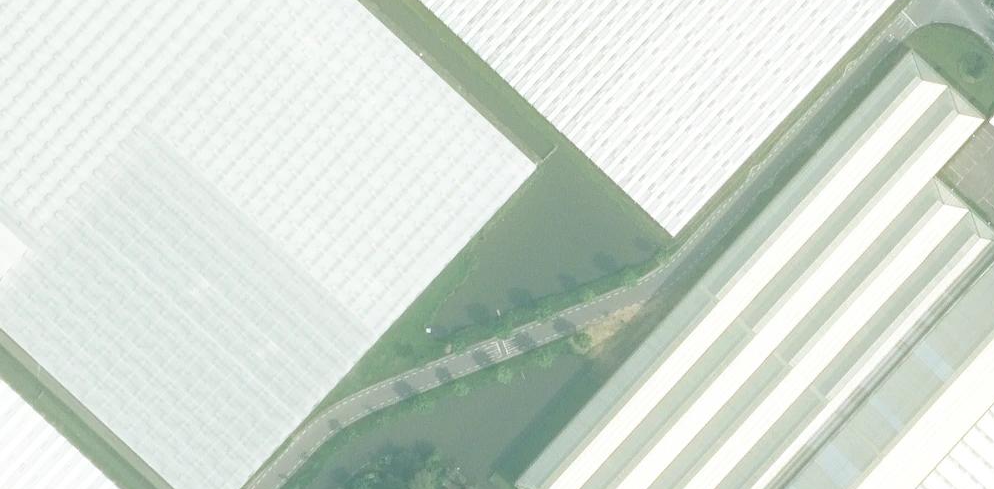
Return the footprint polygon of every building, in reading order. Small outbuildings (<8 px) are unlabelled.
[(29,245),(0,276),(0,324),(179,488),(237,488),(261,463),(462,245),(537,165),(359,0),(0,0),(0,219),(29,245)] [(561,129),(674,236),(895,0),(423,0),(561,129)] [(933,173),(985,116),(911,49),(515,484),(521,488),(909,488),(993,395),(993,229),(933,173)] [(29,245),(0,219),(0,276),(29,245)] [(0,376),(0,488),(121,488),(0,376)] [(909,488),(993,488),(993,395),(973,418),(909,488)]
